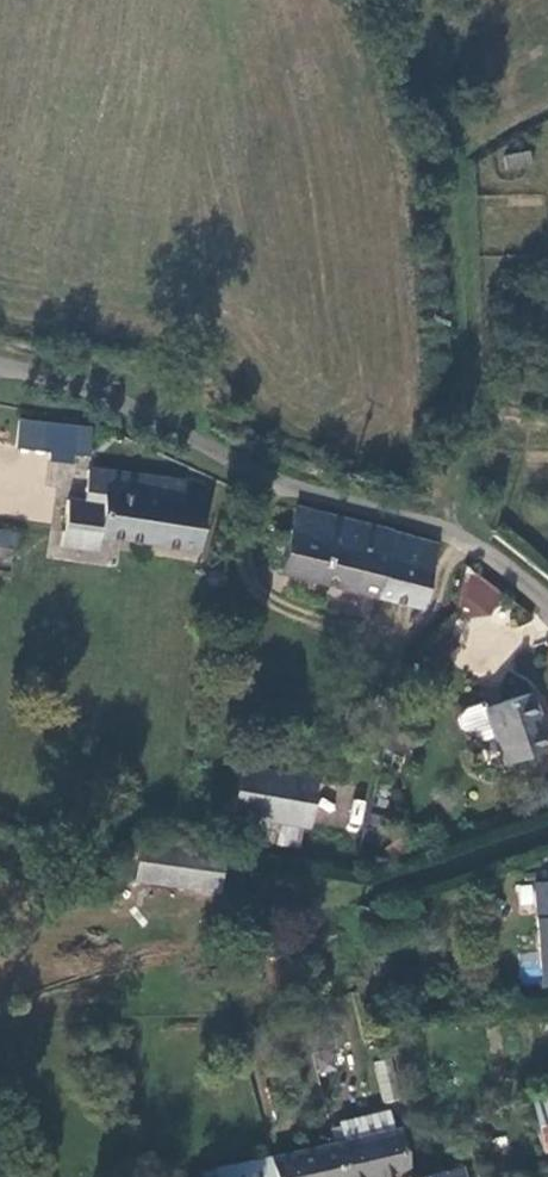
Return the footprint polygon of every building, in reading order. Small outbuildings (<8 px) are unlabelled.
[(531,151),(502,153),(503,170),(533,168),(531,151)] [(82,423),(47,418),(12,412),(7,439),(43,445),(42,452),(62,456),(63,446),(78,448),(82,423)] [(100,481),(179,495),(181,482),(182,475),(86,459),(82,479),(100,482),(100,481)] [(80,490),(98,493),(100,482),(82,479),(80,490)] [(194,539),(200,498),(179,495),(100,481),(100,482),(98,493),(93,523),(96,524),(194,539)] [(181,482),(179,495),(200,498),(201,485),(181,482)] [(98,493),(80,490),(66,487),(59,532),(94,538),(96,524),(93,523),(98,493)] [(433,545),(294,501),(276,564),(417,608),(433,545)] [(16,537),(19,522),(0,518),(0,534),(16,537)] [(452,601),(484,621),(503,592),(471,572),(452,601)] [(481,707),(478,699),(449,711),(458,734),(470,729),(473,741),(491,735),(499,762),(546,746),(540,728),(535,730),(523,691),(481,707)] [(303,822),(309,775),(234,763),(226,808),(303,822)] [(362,831),(366,800),(351,798),(347,829),(362,831)] [(205,889),(212,846),(162,839),(127,834),(121,876),(205,889)] [(532,880),(536,984),(547,983),(547,879),(532,880)] [(374,1062),(381,1103),(399,1100),(391,1059),(374,1062)] [(526,1103),(535,1150),(547,1148),(547,1099),(526,1103)] [(383,1108),(364,1112),(369,1132),(386,1128),(383,1108)] [(323,1143),(331,1176),(380,1176),(403,1172),(395,1126),(386,1128),(369,1132),(364,1112),(329,1120),(334,1140),(323,1143)] [(263,1155),(224,1164),(227,1176),(331,1176),(323,1143),(263,1155)] [(416,1176),(414,1176),(460,1176),(457,1166),(416,1176)]
